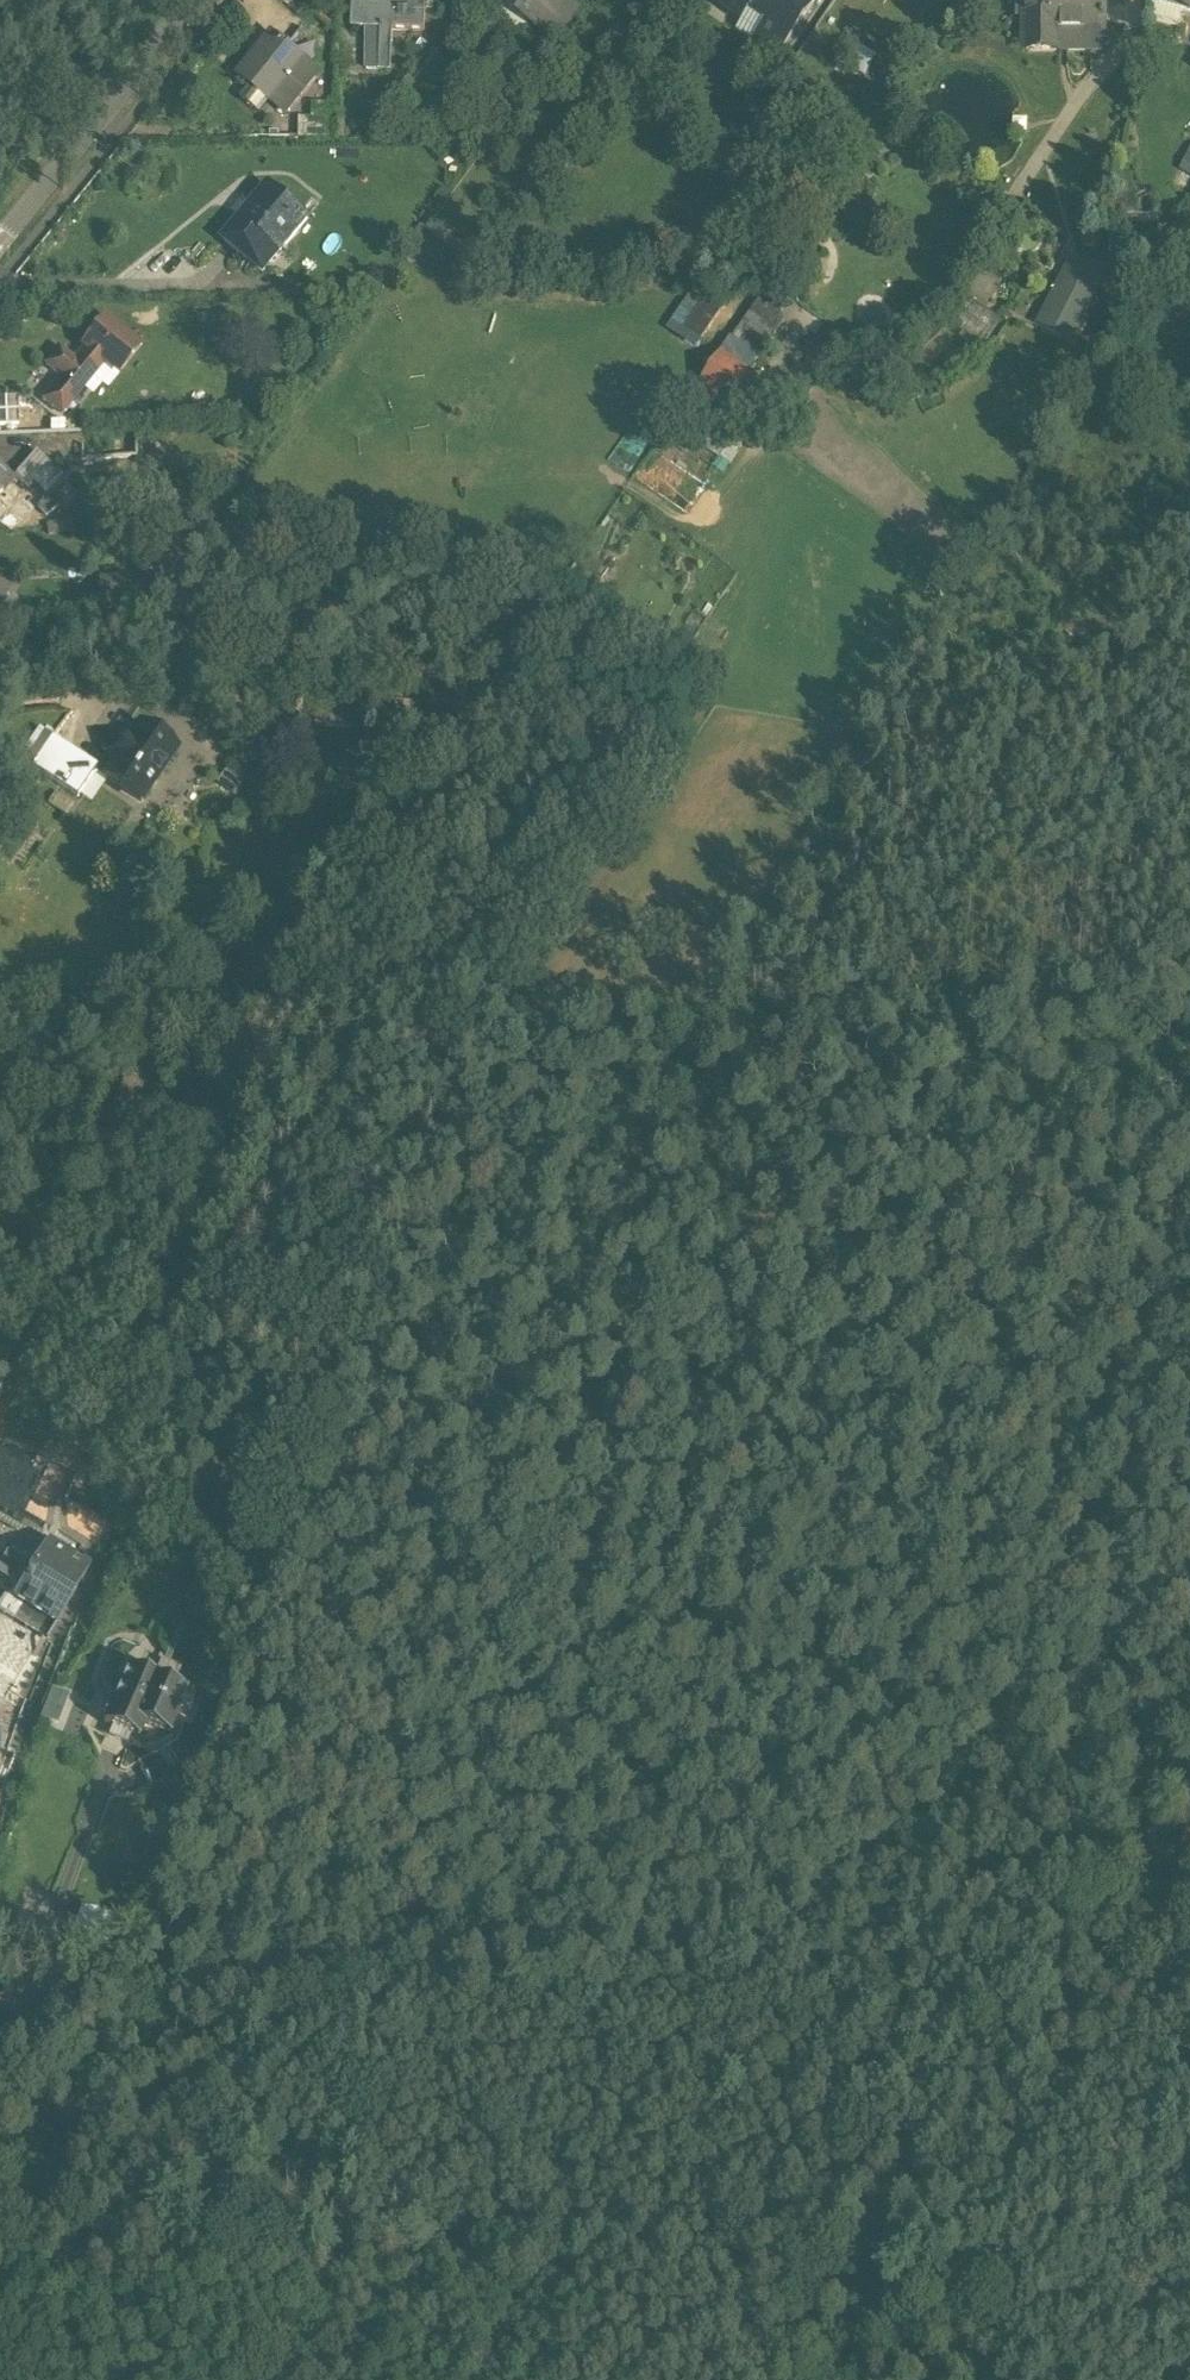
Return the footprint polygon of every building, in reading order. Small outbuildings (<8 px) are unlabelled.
[(373,6),(350,5),(349,27),(363,27),(363,69),(388,69),(388,44),(389,44),(389,29),(421,30),(422,0),(380,0),(373,6)] [(531,28),(543,12),(549,17),(561,0),(492,0),(531,28)] [(549,17),(543,12),(531,28),(552,43),(576,10),(562,0),(561,0),(549,17)] [(719,4),(783,51),(819,0),(722,0),(719,4)] [(868,0),(864,0),(851,29),(874,40),(880,43),(894,13),(868,0)] [(1022,32),(1057,32),(1059,32),(1059,0),(1023,0),(1022,32)] [(1059,32),(1101,33),(1101,23),(1103,23),(1103,19),(1101,19),(1101,0),(1059,0),(1059,32)] [(1153,3),(1184,11),(1188,9),(1189,8),(1189,0),(1153,0),(1153,3)] [(913,22),(894,13),(880,43),(874,40),(871,45),(884,51),(894,28),(907,34),(913,22)] [(1059,32),(1057,32),(1057,51),(1101,51),(1101,33),(1059,32)] [(278,42),(268,34),(235,76),(268,102),(286,80),(302,61),(282,45),(283,44),(279,41),(278,42)] [(868,76),(877,53),(846,41),(837,65),(868,76)] [(298,90),(286,80),(268,102),(280,112),(298,90)] [(326,119),(296,119),(296,139),(326,139),(326,119)] [(1179,170),(1189,175),(1189,147),(1179,170)] [(305,220),(265,187),(238,220),(261,238),(278,253),(305,220)] [(261,238),(238,220),(224,236),(247,255),(261,238)] [(1070,258),(1042,313),(1076,330),(1104,275),(1070,258)] [(690,291),(669,333),(702,349),(723,308),(690,291)] [(759,299),(720,355),(747,371),(771,336),(766,332),(779,313),(759,299)] [(985,345),(1003,320),(984,307),(967,332),(985,345)] [(104,323),(72,362),(91,377),(101,364),(113,373),(134,347),(104,323)] [(72,362),(56,349),(42,366),(58,379),(39,402),(58,417),(91,377),(72,362)] [(18,428),(18,402),(0,402),(0,428),(18,428)] [(18,477),(46,501),(66,478),(39,454),(18,477)] [(0,476),(0,492),(1,493),(8,483),(0,476)] [(104,599),(133,592),(129,577),(101,584),(104,599)] [(136,727),(101,779),(138,804),(173,753),(136,727)] [(94,772),(49,742),(29,769),(75,800),(94,772)] [(31,1576),(12,1608),(15,1610),(54,1633),(88,1576),(46,1551),(31,1576)] [(0,1557),(0,1601),(3,1602),(12,1608),(31,1576),(0,1557)] [(3,1602),(0,1606),(0,1622),(6,1626),(15,1610),(12,1608),(3,1602)] [(54,1633),(15,1610),(6,1626),(45,1650),(54,1633)] [(186,1701),(122,1675),(98,1733),(101,1734),(132,1746),(131,1747),(134,1748),(140,1733),(163,1743),(162,1743),(165,1744),(174,1722),(181,1724),(189,1707),(186,1701)] [(62,1706),(48,1700),(39,1723),(53,1729),(62,1706)] [(201,1740),(178,1731),(170,1751),(161,1756),(175,1779),(190,1771),(201,1740)] [(150,1760),(133,1770),(147,1795),(175,1779),(161,1756),(151,1762),(150,1760)] [(86,1907),(70,1949),(107,1963),(123,1921),(86,1907)]
